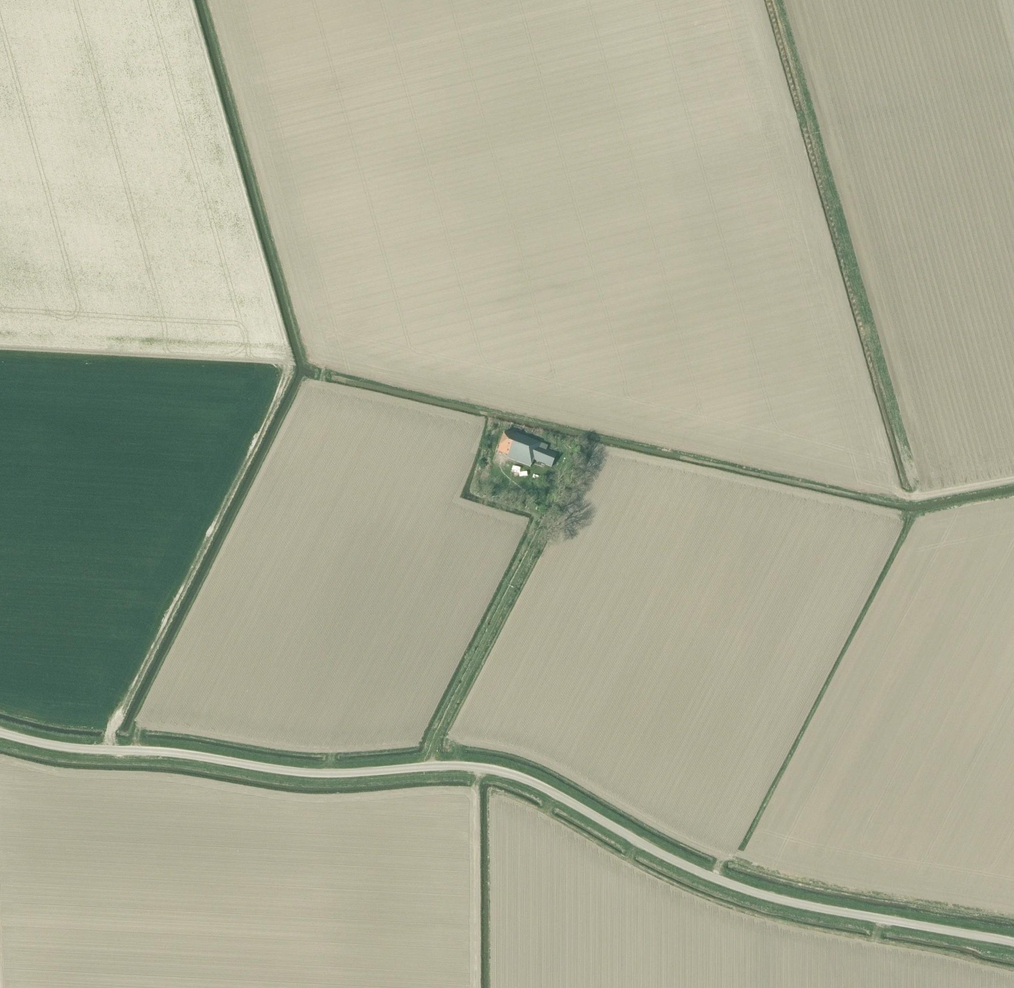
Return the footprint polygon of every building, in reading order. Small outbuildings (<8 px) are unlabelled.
[(507,459),(530,468),(533,461),(551,468),(556,455),(546,451),(547,447),(516,435),(516,437),(505,433),(497,453),(507,457),(507,459)]
